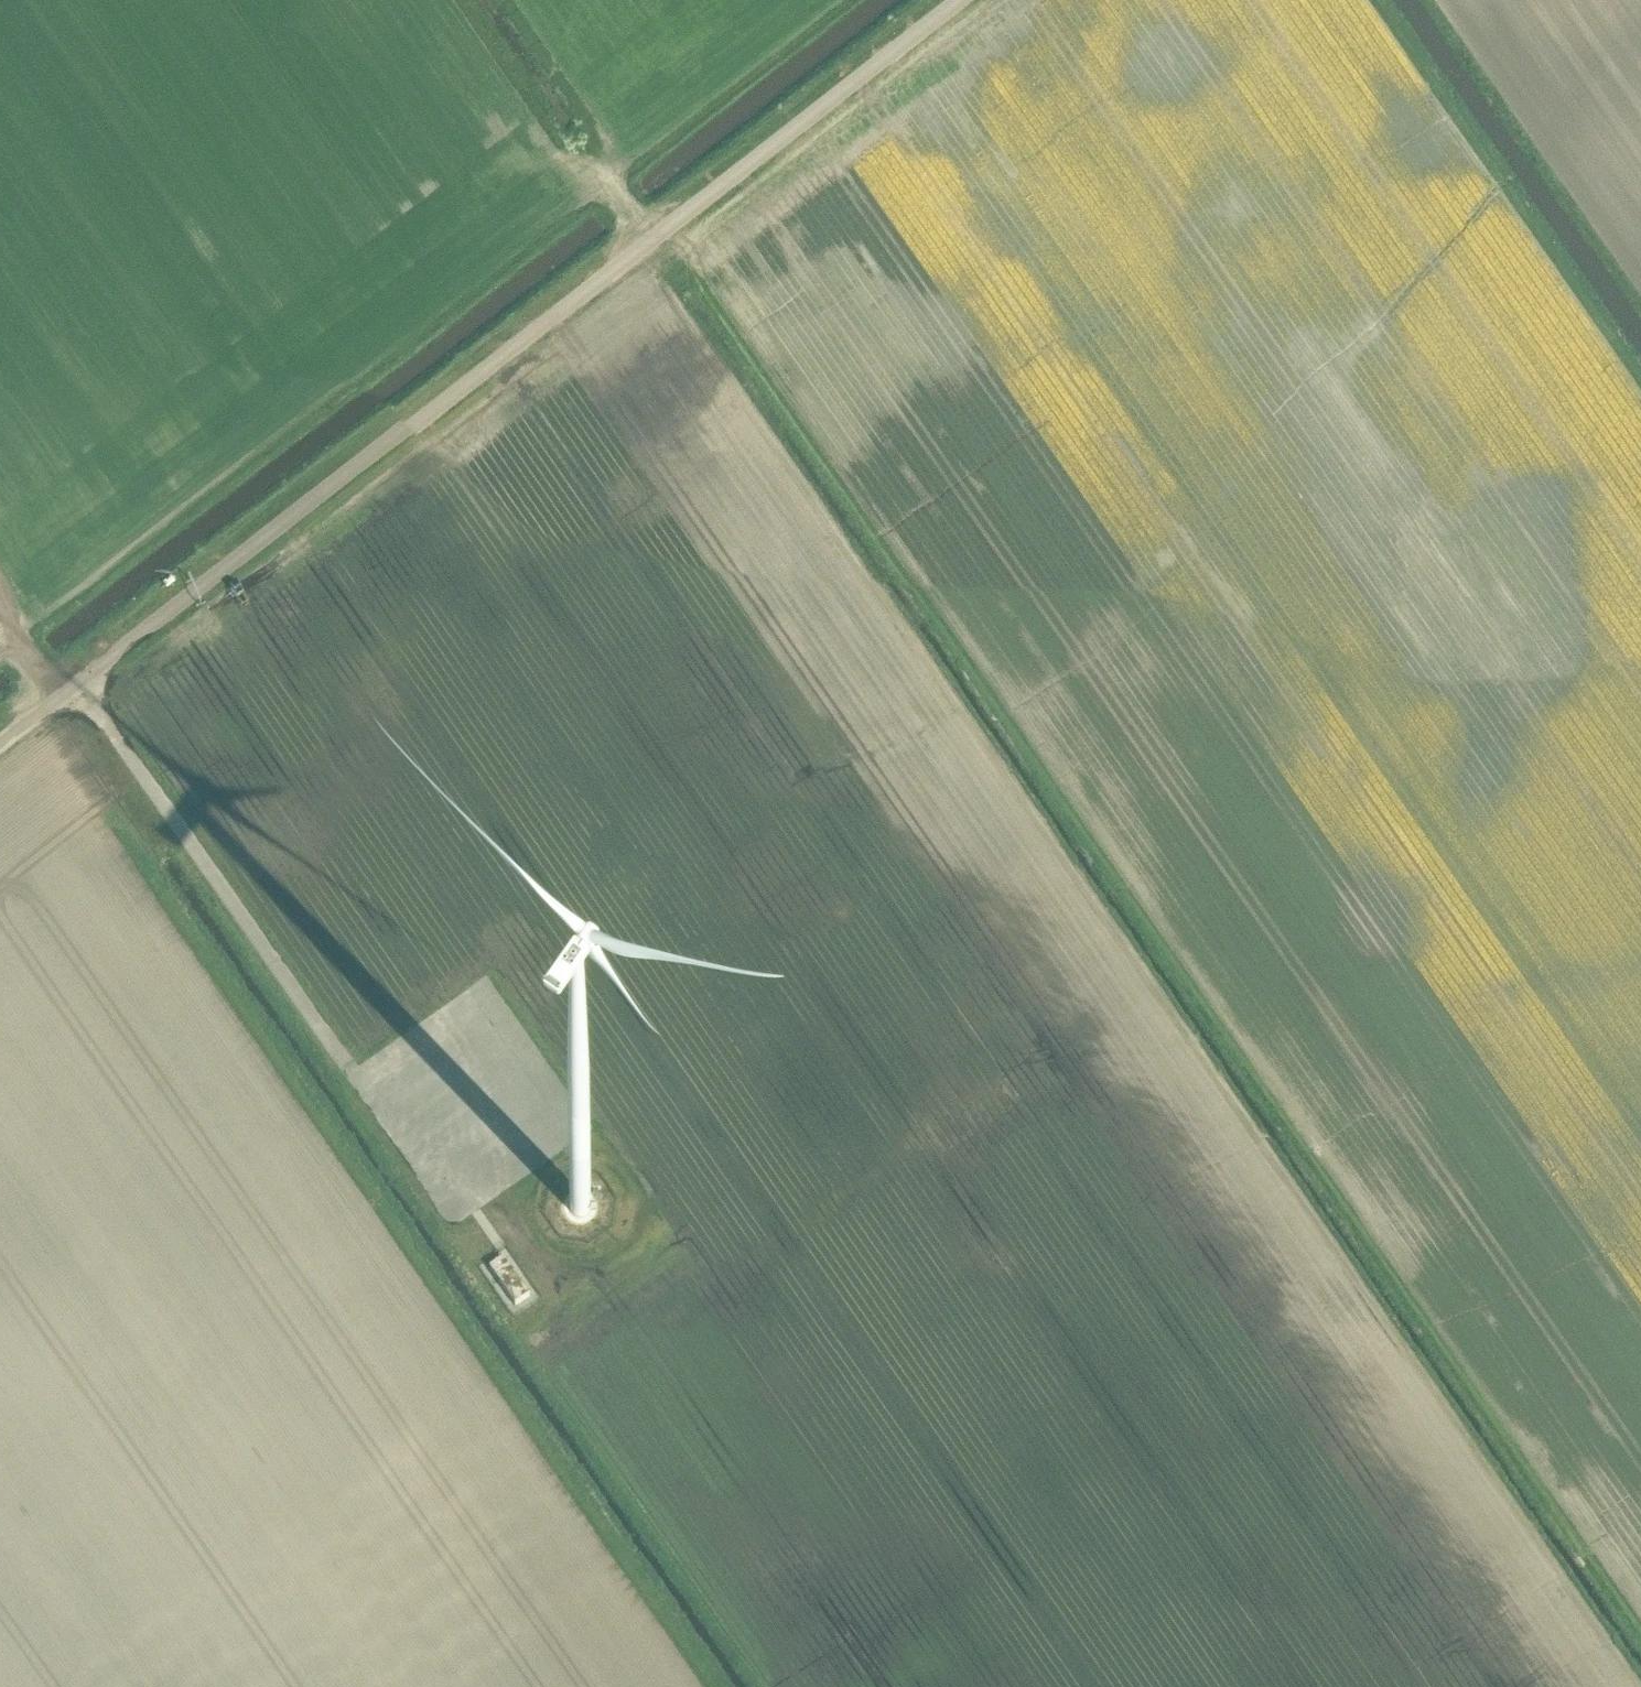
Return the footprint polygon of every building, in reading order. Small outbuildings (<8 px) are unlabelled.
[(570,1208),(570,1209),(570,1211),(570,1212),(570,1213),(571,1214),(572,1216),(572,1217),(573,1218),(574,1218),(576,1219),(577,1219),(578,1220),(580,1220),(581,1220),(582,1220),(583,1219),(585,1219),(586,1218),(587,1218),(588,1217),(589,1216),(589,1214),(590,1213),(590,1212),(591,1211),(591,1209),(591,1208),(590,1207),(590,1205),(589,1204),(589,1203),(588,1202),(587,1201),(586,1200),(585,1200),(583,1199),(582,1199),(581,1199),(580,1199),(578,1199),(577,1199),(576,1200),(575,1200),(573,1201),(572,1202),(572,1203),(571,1204),(570,1205),(570,1207),(570,1208)] [(504,1261),(490,1272),(516,1309),(530,1299),(504,1261)]
